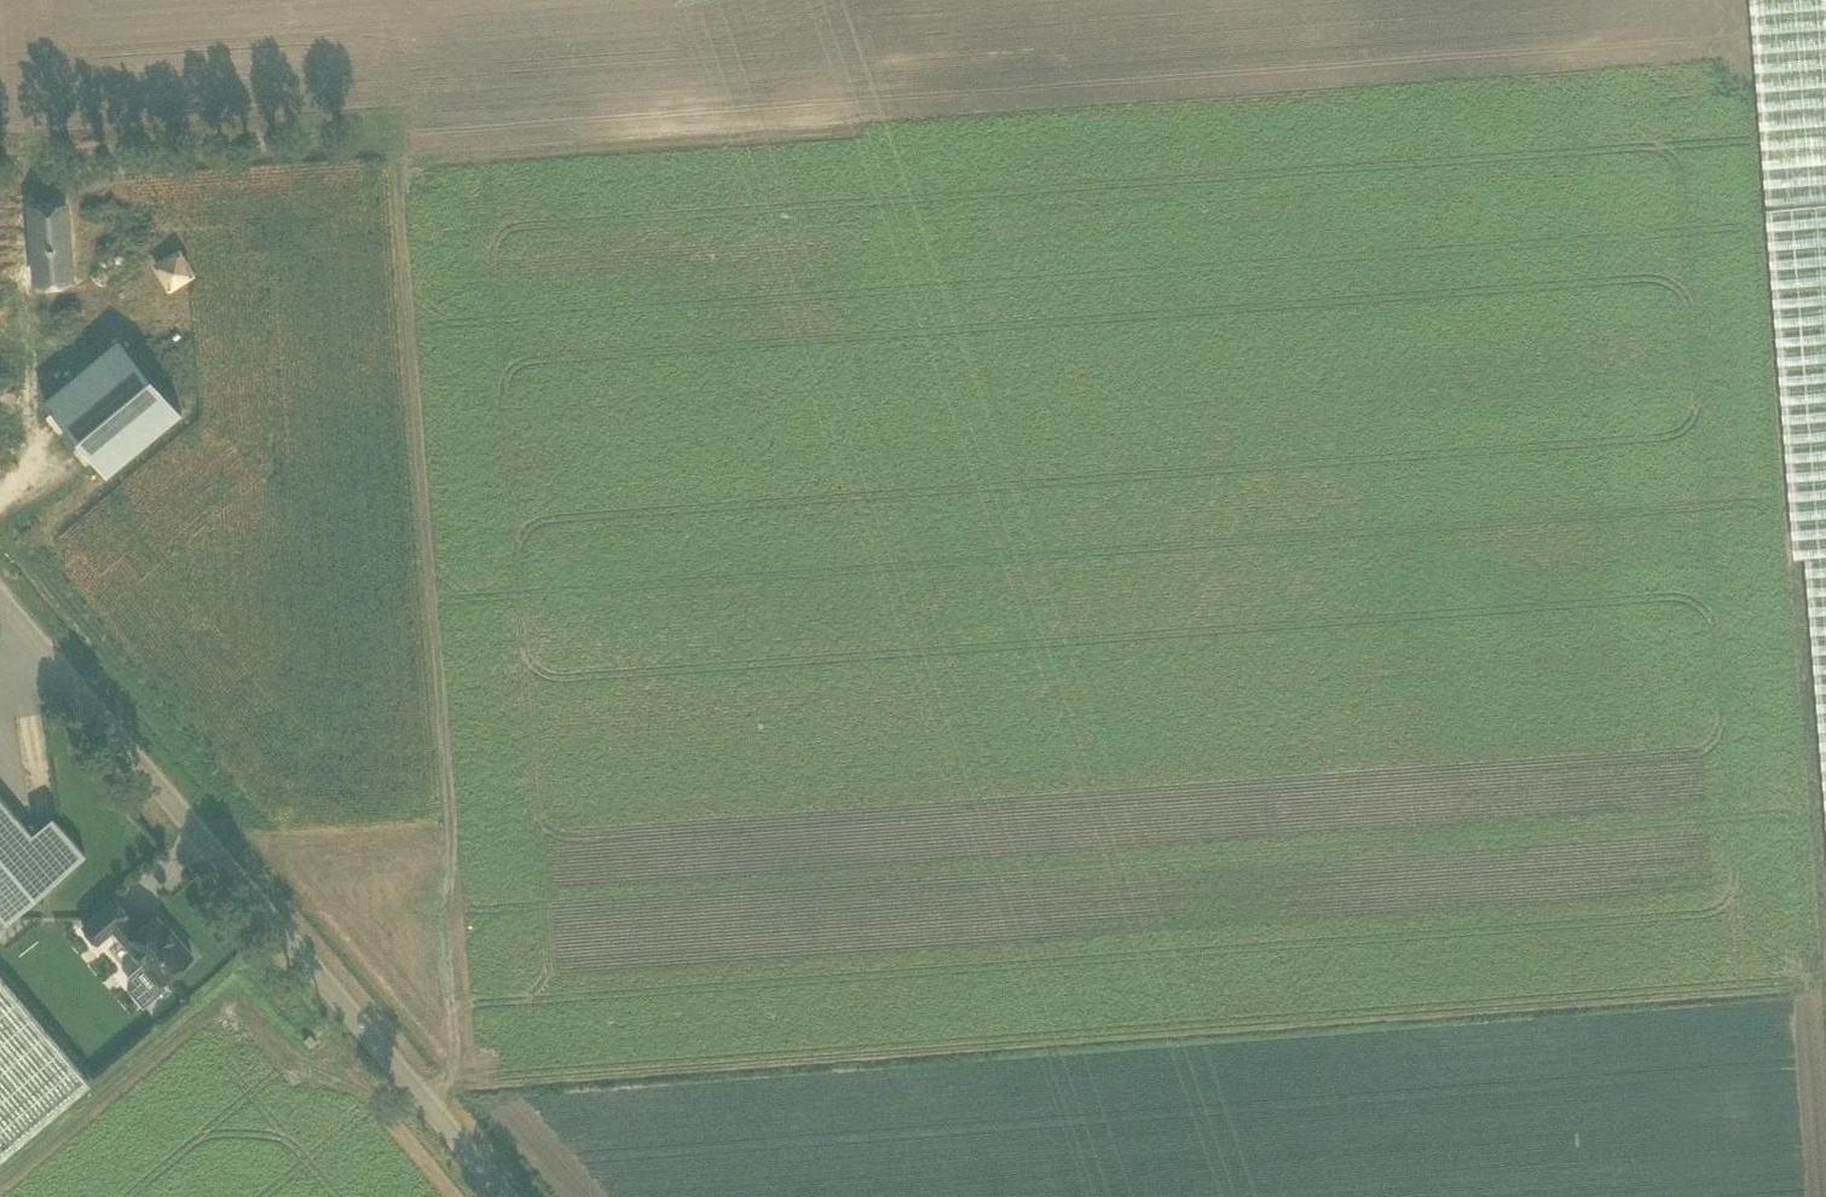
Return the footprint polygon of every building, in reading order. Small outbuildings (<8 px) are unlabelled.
[(1797,556),(1809,555),(1825,768),(1825,0),(1753,0),(1797,556)] [(106,474),(182,411),(119,336),(43,399),(106,474)] [(61,827),(32,831),(18,815),(0,793),(0,914),(6,921),(86,853),(63,827),(61,827)] [(175,936),(171,931),(156,914),(137,930),(126,917),(129,914),(115,897),(83,925),(97,942),(113,928),(140,960),(141,958),(161,981),(177,968),(181,968),(189,962),(189,958),(193,954),(177,934),(175,936)] [(90,1081),(0,975),(0,1157),(90,1081)]
